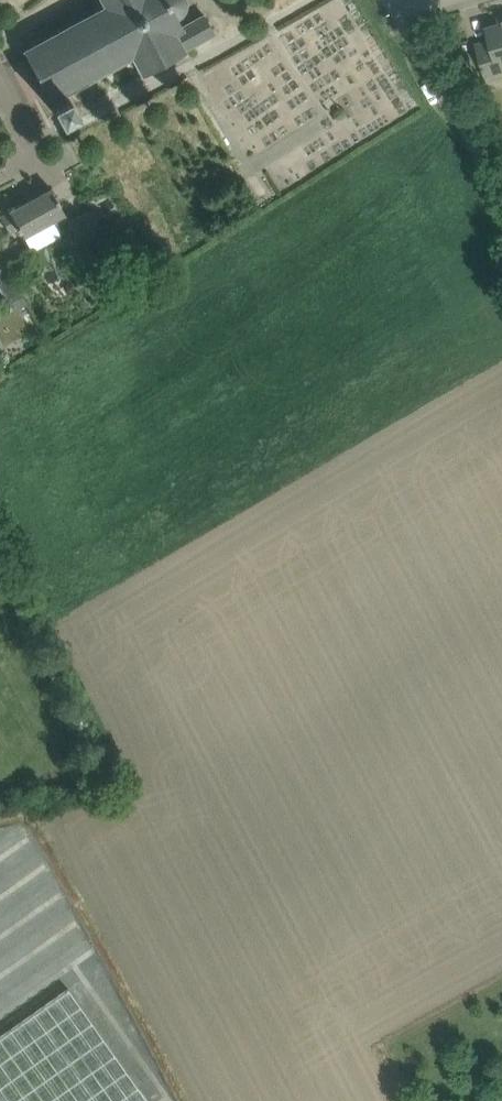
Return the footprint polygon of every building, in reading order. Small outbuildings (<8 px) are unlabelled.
[(63,122),(78,113),(70,98),(66,100),(62,93),(133,55),(143,74),(185,52),(184,49),(215,32),(205,14),(183,26),(177,17),(180,15),(182,13),(183,11),(184,10),(185,9),(185,7),(186,5),(186,4),(186,2),(186,0),(96,0),(95,2),(94,4),(94,6),(94,7),(95,9),(96,12),(24,50),(33,66),(29,68),(38,86),(42,84),(51,100),(55,97),(58,104),(55,106),(63,122)] [(499,17),(501,24),(487,28),(491,40),(477,45),(487,79),(501,74),(501,16),(499,17)] [(93,209),(70,221),(52,188),(10,210),(11,211),(1,216),(10,233),(17,230),(18,232),(21,231),(25,236),(54,221),(63,238),(76,232),(82,244),(105,232),(93,209)] [(24,295),(7,264),(0,268),(0,287),(9,303),(12,302),(24,295)] [(17,310),(29,303),(24,295),(12,302),(17,310)] [(69,988),(0,1037),(0,1100),(149,1100),(69,988)]
